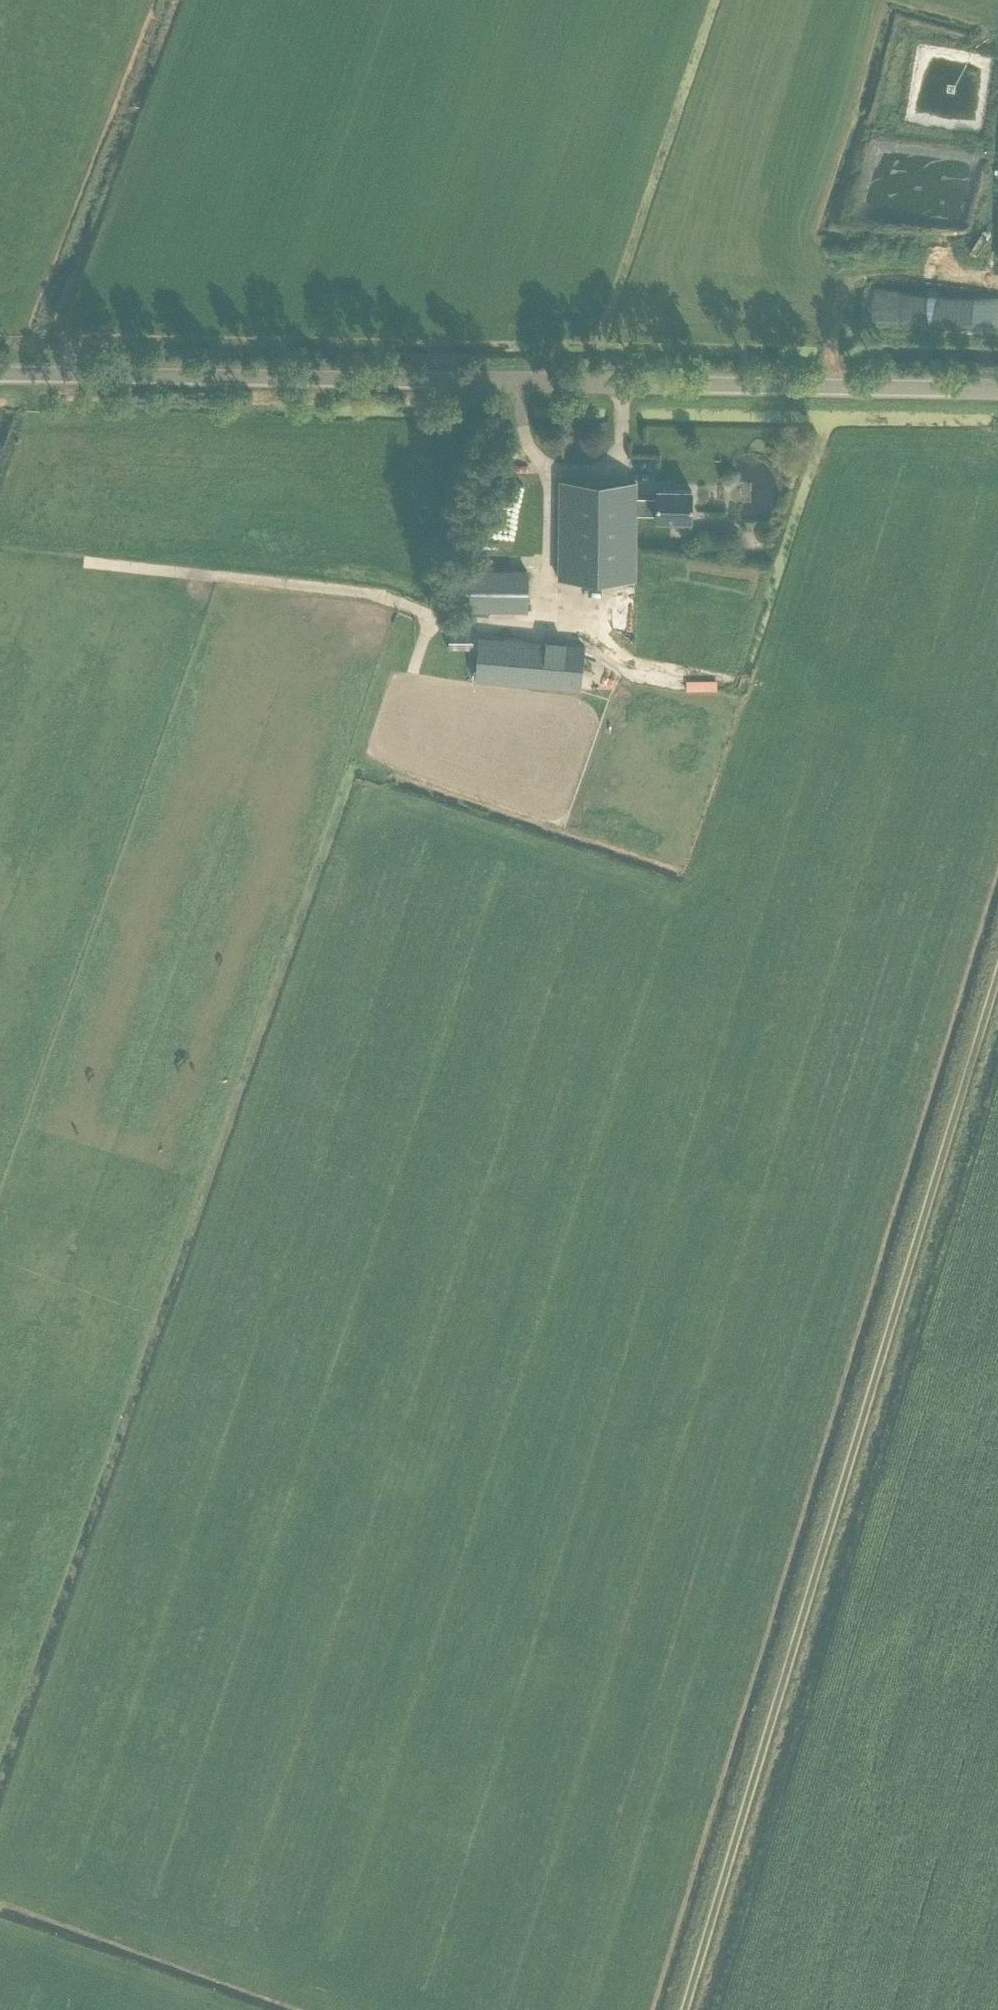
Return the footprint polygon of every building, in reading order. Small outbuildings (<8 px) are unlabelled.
[(732,480),(733,501),(753,500),(753,479),(732,480)] [(637,482),(560,482),(560,579),(637,578),(636,515),(656,515),(656,520),(691,520),(691,490),(657,490),(657,498),(637,498),(637,482)] [(526,612),(526,570),(462,570),(461,611),(526,612)] [(473,630),(449,630),(448,647),(472,647),(473,630)] [(581,689),(583,657),(584,647),(480,639),(476,681),(581,689)]
